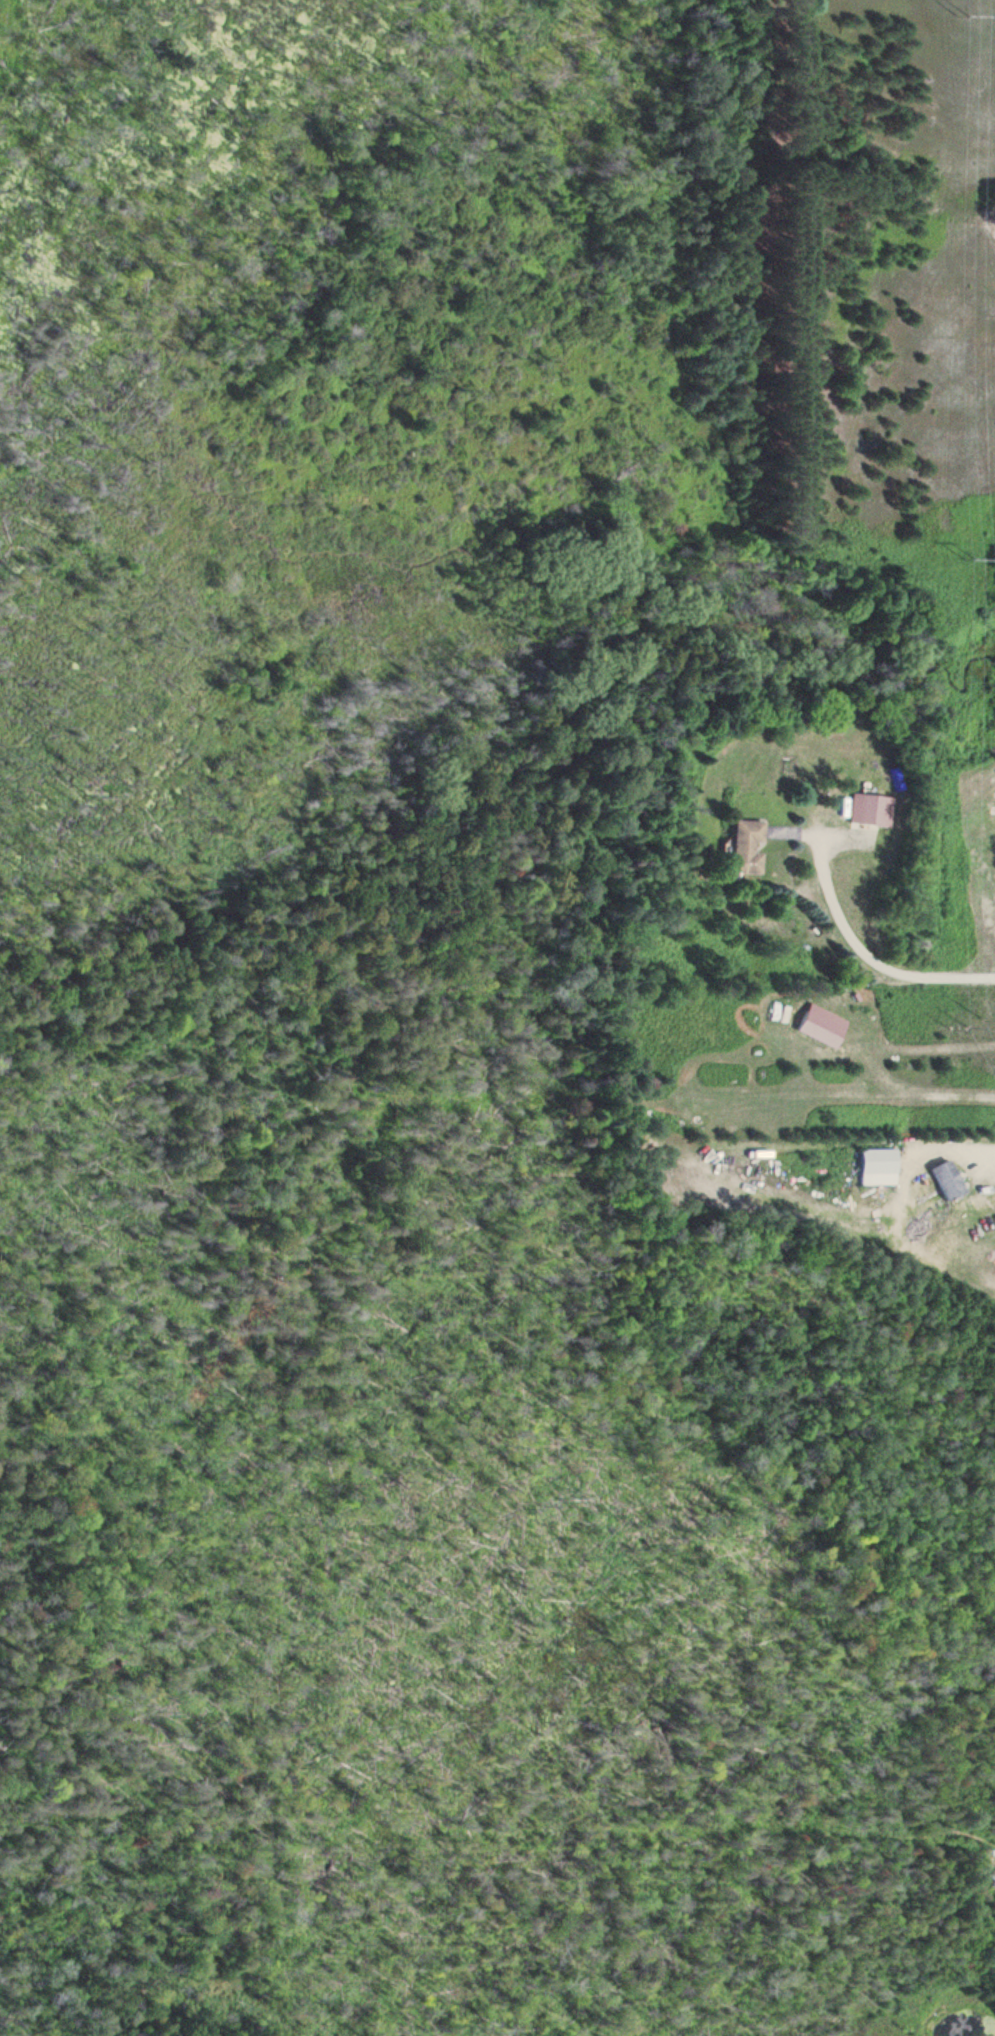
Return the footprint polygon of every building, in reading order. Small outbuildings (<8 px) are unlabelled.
[(887,799),(845,794),(841,824),(884,829),(887,799)] [(721,874),(753,875),(754,854),(745,853),(745,844),(754,844),(755,822),(723,821),(721,874)] [(840,1021),(801,1003),(788,1031),(826,1050),(840,1021)] [(850,1186),(889,1186),(889,1150),(850,1150),(850,1186)] [(958,1192),(942,1159),(920,1170),(937,1203),(958,1192)]
